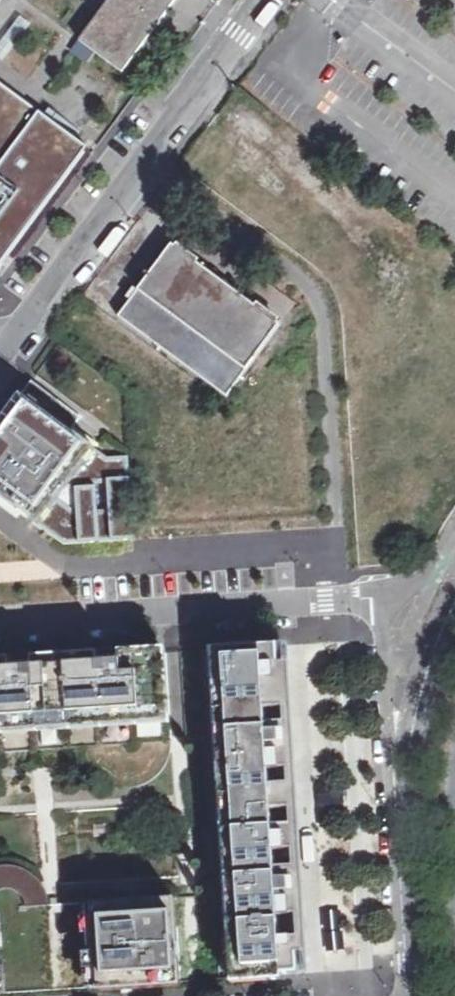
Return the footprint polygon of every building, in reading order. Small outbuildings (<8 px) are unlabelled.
[(81,43),(123,73),(178,0),(112,0),(81,43)] [(0,84),(0,265),(87,149),(0,84)] [(176,241),(123,313),(231,393),(285,321),(176,241)] [(30,382),(0,424),(0,494),(63,543),(134,540),(127,450),(30,382)] [(284,645),(224,649),(245,978),(305,974),(284,645)] [(86,747),(87,756),(89,762),(91,767),(94,772),(98,777),(103,781),(108,784),(113,787),(119,789),(124,790),(130,791),(136,790),(142,788),(148,786),(153,783),(158,780),(161,775),(165,770),(168,765),(170,760),(171,754),(172,748),(172,745),(171,737),(166,653),(0,663),(0,753),(86,747)] [(108,984),(104,920),(179,916),(175,901),(53,908),(43,880),(16,868),(0,872),(0,993),(108,984)] [(179,916),(104,920),(108,984),(182,980),(179,916)]
